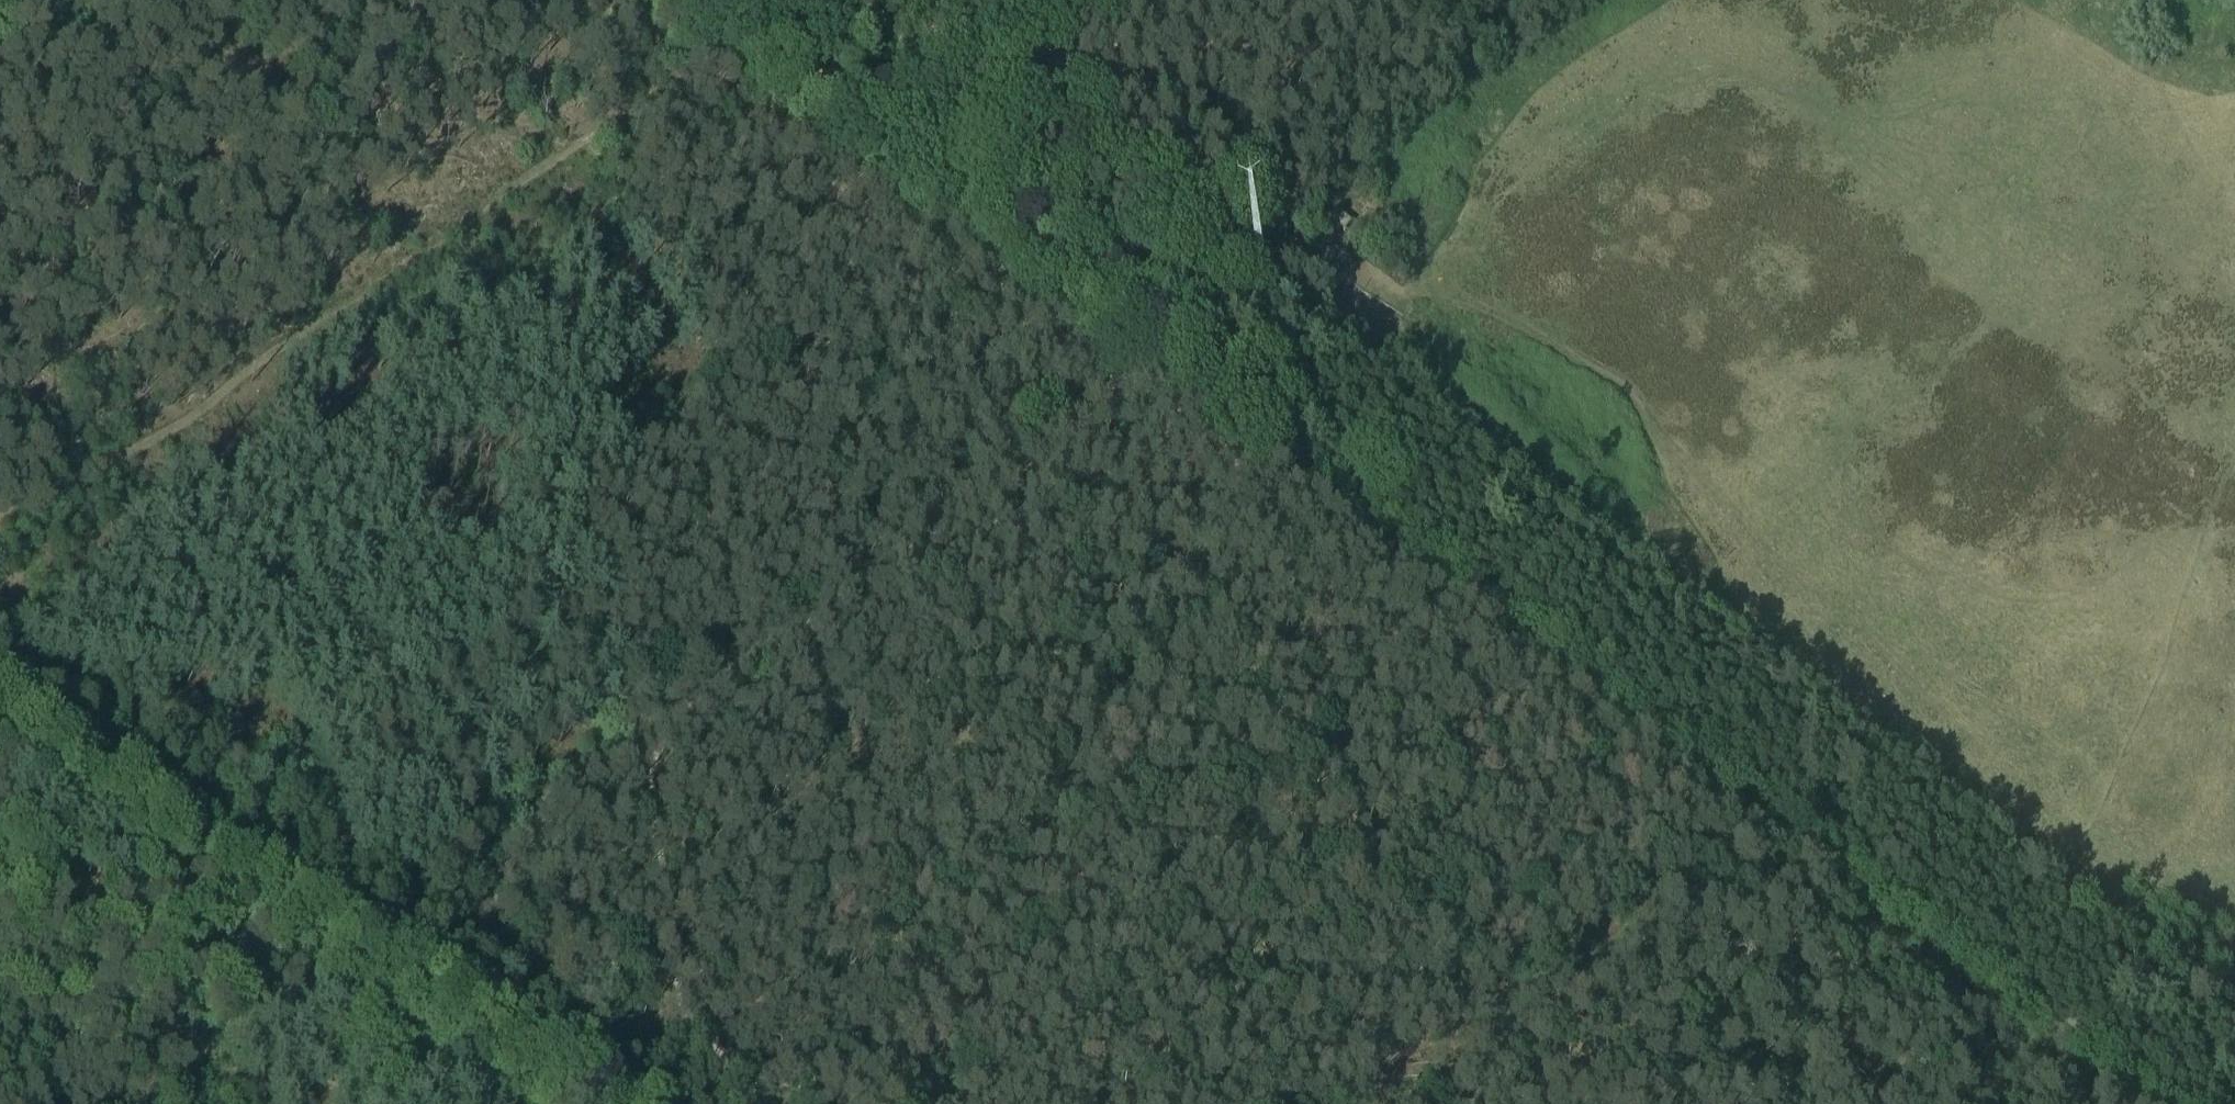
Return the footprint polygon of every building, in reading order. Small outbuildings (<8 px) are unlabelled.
[(1345,231),(1351,223),(1336,212),(1330,220),(1345,231)] [(1399,275),(1413,257),(1405,251),(1391,268),(1399,275)]
